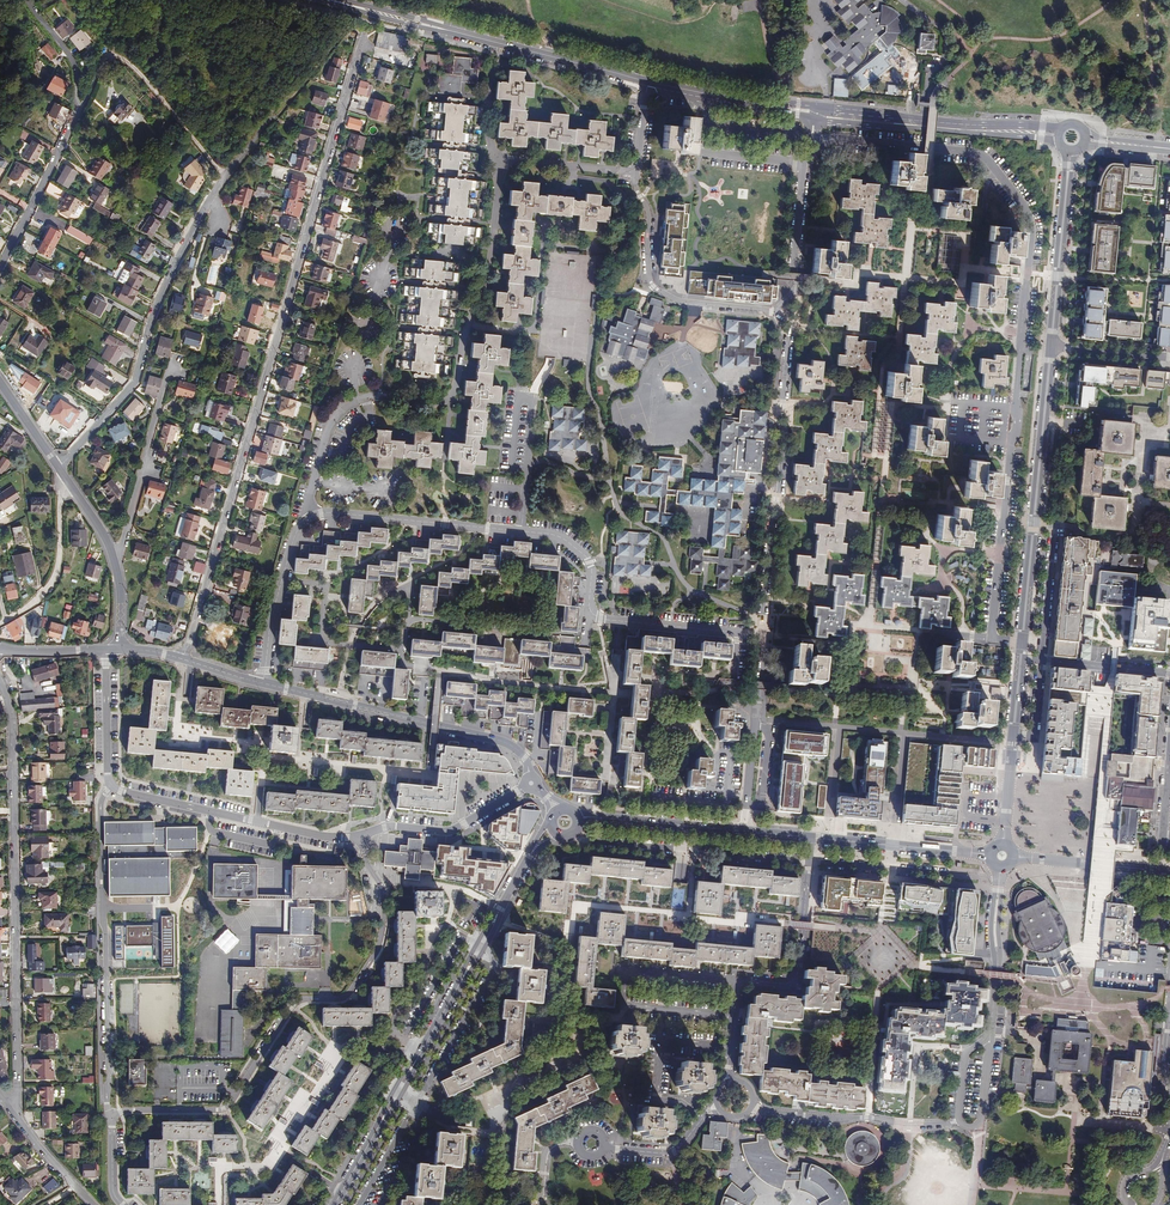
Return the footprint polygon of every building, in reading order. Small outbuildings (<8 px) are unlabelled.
[(891,47),(894,44),(897,41),(898,38),(900,35),(900,32),(904,32),(904,30),(903,26),(902,22),(901,19),(899,16),(902,13),(900,11),(897,8),(892,6),(888,5),(884,4),(884,11),(875,12),(867,2),(860,8),(857,4),(861,0),(837,0),(844,8),(839,11),(846,20),(847,19),(850,23),(854,20),(861,28),(847,40),(849,43),(845,46),(836,35),(827,42),(834,51),(830,54),(833,58),(833,59),(840,67),(845,64),(852,72),(864,61),(861,57),(869,50),(867,48),(876,40),(881,36),(883,38),(891,47)] [(55,30),(62,38),(74,29),(67,20),(55,30)] [(62,38),(65,42),(70,38),(76,33),(74,29),(62,38)] [(76,33),(70,38),(80,51),(90,43),(80,30),(76,33)] [(937,33),(922,32),(921,48),(919,48),(919,52),(929,53),(929,49),(936,49),(937,33)] [(402,38),(378,33),(375,47),(399,53),(402,38)] [(881,41),(883,38),(881,36),(876,40),(885,50),(892,58),(895,58),(881,41)] [(48,43),(41,49),(50,60),(57,55),(48,43)] [(885,50),(877,58),(885,68),(888,65),(909,67),(909,59),(895,58),(892,58),(885,50)] [(438,56),(427,55),(426,64),(438,65),(438,56)] [(471,58),(454,57),(453,75),(440,74),(438,92),(460,94),(461,82),(475,83),(476,73),(478,74),(478,69),(470,68),(471,58)] [(325,81),(335,83),(341,65),(332,63),(331,67),(330,66),(325,81)] [(380,67),(377,80),(389,84),(393,71),(380,67)] [(506,126),(497,125),(496,139),(499,140),(499,139),(504,139),(504,140),(508,140),(508,139),(510,140),(509,148),(523,149),(524,139),(527,139),(527,138),(531,138),(531,139),(538,140),(538,139),(542,139),(542,140),(545,140),(544,150),(557,151),(558,144),(561,144),(561,145),(564,145),(569,145),(569,146),(576,147),(576,146),(581,146),(580,147),(582,147),(581,157),(596,159),(596,151),(598,151),(598,152),(602,152),(602,151),(607,152),(607,153),(610,153),(611,138),(603,138),(604,123),(588,122),(587,124),(586,124),(586,130),(587,130),(587,132),(574,131),(564,131),(565,117),(550,115),(549,118),(548,117),(548,123),(549,123),(548,125),(523,123),(523,121),(524,121),(524,115),(523,115),(524,113),(522,113),(523,109),(521,109),(522,104),(523,105),(523,100),(522,100),(523,98),(531,99),(532,85),(521,84),(522,82),(520,82),(521,77),(522,77),(522,74),(507,73),(506,85),(504,85),(504,84),(498,84),(498,85),(496,85),(494,101),(508,102),(506,126)] [(57,94),(61,96),(68,83),(54,76),(52,80),(47,88),(53,91),(57,94)] [(47,88),(52,80),(48,78),(43,86),(47,88)] [(833,96),(848,97),(849,78),(834,78),(833,96)] [(360,81),(356,94),(369,97),(372,86),(368,85),(369,84),(360,81)] [(945,92),(937,88),(932,96),(933,97),(932,105),(940,106),(940,101),(941,101),(945,92)] [(312,103),(323,106),(325,101),(327,95),(315,91),(312,103)] [(149,95),(156,104),(159,102),(152,94),(151,93),(149,95)] [(359,112),(367,114),(370,101),(363,99),(359,112)] [(121,105),(120,105),(119,105),(119,106),(118,106),(117,107),(117,108),(116,109),(116,110),(116,111),(110,118),(115,122),(119,118),(122,120),(132,109),(124,102),(121,105)] [(482,107),(427,102),(426,111),(432,112),(430,130),(425,130),(424,139),(479,144),(480,135),(474,135),(476,116),(482,116),(482,107)] [(67,119),(71,112),(61,107),(61,106),(54,103),(48,116),(63,123),(65,118),(67,119)] [(304,126),(316,130),(320,115),(313,113),(308,112),(304,126)] [(677,130),(677,131),(677,127),(663,126),(661,150),(675,152),(675,150),(680,150),(680,155),(694,156),(695,144),(691,143),(691,140),(692,141),(694,118),(682,117),(681,133),(679,133),(680,133),(680,132),(681,132),(681,131),(681,130),(681,129),(680,129),(679,129),(678,129),(677,130)] [(349,118),(347,127),(357,129),(361,130),(362,122),(359,121),(349,118)] [(302,140),(299,151),(310,154),(312,149),(315,150),(316,144),(313,143),(316,133),(301,129),(298,139),(302,140)] [(20,139),(31,143),(34,135),(23,131),(20,139)] [(1075,132),(1074,131),(1072,131),(1070,132),(1069,132),(1068,133),(1067,134),(1067,136),(1067,137),(1067,139),(1068,140),(1069,141),(1071,142),(1072,142),(1074,142),(1076,141),(1077,140),(1077,139),(1078,138),(1078,136),(1078,135),(1077,133),(1075,132)] [(366,138),(351,133),(347,147),(362,151),(366,138)] [(38,155),(39,156),(43,147),(32,140),(22,158),(33,164),(38,155)] [(389,144),(384,143),(382,150),(387,151),(387,148),(393,150),(394,146),(389,144)] [(478,153),(423,148),(422,157),(428,158),(427,167),(438,168),(438,172),(446,173),(446,169),(470,171),(471,162),(477,163),(478,153)] [(355,171),(359,156),(346,152),(341,167),(355,171)] [(919,154),(907,153),(906,164),(902,164),(902,162),(891,161),(889,184),(900,185),(900,180),(905,180),(904,189),(919,190),(920,176),(916,175),(916,172),(918,172),(919,154)] [(298,155),(294,170),(305,173),(307,168),(305,167),(306,163),(308,158),(298,155)] [(98,157),(88,173),(100,181),(110,165),(98,157)] [(931,158),(922,157),(921,172),(930,173),(931,158)] [(204,180),(206,177),(203,174),(204,172),(193,160),(183,169),(185,172),(184,172),(183,173),(183,174),(183,175),(183,178),(183,179),(184,181),(185,182),(186,182),(183,186),(190,190),(193,185),(198,189),(203,182),(201,182),(203,179),(204,180)] [(273,164),(264,161),(262,167),(271,169),(273,164)] [(30,170),(17,162),(8,178),(19,185),(23,178),(24,176),(26,177),(30,170)] [(1151,166),(1109,163),(1106,165),(1103,168),(1099,175),(1096,183),(1095,189),(1093,210),(1098,211),(1098,213),(1105,213),(1105,211),(1117,212),(1120,185),(1152,188),(1154,166),(1151,166)] [(66,165),(56,182),(67,188),(77,172),(66,165)] [(356,181),(352,179),(353,174),(340,170),(335,186),(349,190),(350,186),(355,187),(356,181)] [(302,203),(300,203),(301,197),(302,193),(304,194),(305,189),(304,188),(307,179),(306,179),(306,178),(301,177),(300,178),(298,178),(299,176),(293,174),(290,184),(289,189),(291,190),(288,199),(289,200),(285,214),(298,218),(302,203)] [(487,181),(432,177),(431,186),(436,187),(435,205),(429,204),(428,214),(483,218),(484,209),(479,209),(480,190),(486,191),(487,181)] [(859,180),(848,179),(847,192),(848,192),(847,199),(840,198),(840,208),(856,209),(856,208),(857,208),(861,208),(860,226),(861,226),(860,233),(854,233),(853,242),(869,244),(869,242),(870,242),(874,242),(874,247),(885,248),(886,235),(885,235),(885,228),(889,229),(890,219),(877,218),(877,220),(871,219),(873,201),(872,201),(872,194),(876,195),(877,185),(864,184),(863,185),(858,185),(859,180)] [(512,236),(511,236),(511,244),(514,245),(514,248),(515,248),(515,253),(513,252),(513,255),(503,254),(502,268),(510,269),(510,270),(509,270),(508,275),(509,275),(509,279),(508,279),(507,286),(508,286),(508,291),(507,291),(507,293),(496,292),(495,306),(503,307),(503,309),(502,309),(501,313),(502,313),(502,318),(501,317),(501,321),(516,322),(516,313),(531,314),(532,298),(530,298),(530,297),(524,296),(524,297),(522,297),(523,284),(522,284),(523,275),(537,276),(539,260),(536,260),(536,259),(531,258),(531,259),(529,259),(530,247),(529,246),(529,244),(530,244),(530,240),(530,236),(531,236),(531,232),(530,231),(531,227),(532,227),(532,223),(531,223),(531,221),(529,221),(530,212),(547,213),(546,215),(551,215),(551,214),(555,214),(555,215),(559,216),(559,215),(563,215),(563,216),(568,216),(568,215),(569,216),(570,214),(579,215),(578,229),(594,231),(594,228),(595,228),(595,222),(595,221),(608,222),(609,206),(606,206),(605,207),(601,207),(601,206),(600,205),(600,195),(586,194),(585,202),(584,202),(584,201),(580,200),(579,201),(574,201),(575,200),(571,200),(571,197),(563,196),(563,197),(561,197),(561,196),(556,196),(556,197),(554,197),(555,195),(546,195),(546,197),(543,197),(543,196),(538,195),(538,196),(536,196),(537,183),(521,182),(521,185),(522,185),(521,189),(520,189),(520,192),(510,191),(509,205),(517,205),(517,207),(516,207),(515,211),(516,212),(516,216),(515,216),(515,220),(513,219),(512,227),(513,228),(513,230),(512,230),(511,234),(512,234),(512,236)] [(109,190),(99,184),(90,198),(100,205),(109,190)] [(962,186),(959,188),(954,188),(953,192),(950,192),(950,190),(932,189),(931,201),(941,202),(941,206),(939,206),(938,217),(962,219),(963,208),(958,208),(958,203),(967,203),(968,189),(963,188),(962,186)] [(232,204),(247,208),(252,191),(241,187),(239,197),(235,195),(232,204)] [(255,194),(269,198),(270,194),(256,190),(255,194)] [(68,218),(71,213),(74,215),(81,202),(68,194),(65,200),(64,203),(63,203),(60,207),(62,208),(64,209),(61,214),(68,218)] [(334,194),(332,203),(336,204),(335,206),(339,207),(340,204),(341,205),(343,197),(334,194)] [(162,197),(152,213),(163,220),(173,204),(162,197)] [(107,216),(109,218),(111,213),(95,204),(92,208),(107,216)] [(683,205),(671,204),(671,210),(666,210),(664,230),(666,230),(665,246),(663,246),(661,265),(665,266),(664,272),(677,273),(677,266),(682,266),(684,251),(679,251),(681,227),(686,227),(687,214),(682,213),(683,205)] [(328,211),(323,226),(326,228),(334,230),(338,214),(328,211)] [(112,213),(110,218),(116,222),(119,217),(112,213)] [(1162,215),(1160,240),(1169,241),(1169,216),(1162,215)] [(160,222),(150,216),(141,231),(151,237),(160,222)] [(283,219),(280,228),(294,232),(298,219),(288,216),(286,220),(283,219)] [(1097,223),(1092,222),(1088,270),(1112,272),(1116,224),(1104,223),(1104,221),(1098,221),(1097,223)] [(480,237),(481,228),(427,223),(426,232),(433,233),(432,242),(475,246),(475,237),(480,237)] [(43,241),(51,227),(49,226),(41,240),(43,241)] [(1004,227),(989,226),(988,240),(993,241),(993,244),(991,244),(989,262),(1001,263),(1002,252),(1007,252),(1006,254),(1017,255),(1019,231),(1008,231),(1008,236),(1004,235),(1004,227)] [(43,241),(54,247),(62,233),(51,227),(43,241)] [(90,244),(92,241),(78,233),(69,227),(66,231),(81,240),(81,239),(90,244)] [(325,233),(335,236),(337,231),(326,228),(325,233)] [(94,239),(94,238),(79,230),(78,233),(92,241),(94,239)] [(958,236),(940,234),(936,270),(957,271),(958,236)] [(288,246),(290,246),(292,239),(277,235),(275,242),(277,243),(288,246)] [(352,240),(366,244),(367,240),(362,238),(353,236),(352,240)] [(215,243),(216,243),(215,247),(214,246),(211,256),(217,258),(217,256),(224,258),(226,250),(225,250),(226,246),(230,247),(231,241),(227,240),(217,237),(216,239),(215,243)] [(155,245),(146,240),(141,249),(138,253),(147,259),(155,245)] [(43,241),(38,251),(49,257),(51,258),(54,252),(52,251),(54,247),(43,241)] [(342,244),(328,241),(327,244),(320,242),(318,250),(323,251),(321,259),(333,262),(336,253),(339,254),(342,244)] [(826,249),(814,248),(812,272),(823,273),(824,268),(828,268),(828,277),(842,278),(843,265),(843,263),(838,263),(839,259),(841,260),(842,242),(831,241),(830,252),(825,251),(826,249)] [(289,261),(292,251),(287,250),(288,246),(277,243),(273,257),(279,259),(282,260),(282,259),(289,261)] [(1163,245),(1160,270),(1169,271),(1169,245),(1163,245)] [(260,253),(259,258),(278,264),(279,259),(273,257),(260,253)] [(132,272),(125,284),(137,291),(144,278),(137,274),(141,268),(127,260),(123,267),(132,272)] [(404,277),(458,282),(459,273),(454,272),(454,263),(411,260),(411,268),(404,268),(404,277)] [(54,273),(35,262),(28,275),(41,282),(44,275),(51,279),(54,273)] [(316,265),(312,279),(325,283),(329,268),(316,265)] [(256,285),(257,283),(272,287),(275,275),(260,271),(261,269),(256,267),(251,284),(256,285)] [(690,271),(688,295),(774,303),(777,279),(690,271)] [(70,281),(71,278),(61,273),(60,275),(70,281)] [(350,284),(353,276),(345,273),(342,281),(350,284)] [(1000,275),(988,274),(987,285),(982,284),(983,283),(971,282),(969,306),(980,307),(981,301),(982,302),(985,302),(985,310),(1000,312),(1001,297),(996,297),(996,293),(998,293),(1000,275)] [(826,277),(805,275),(805,282),(804,282),(803,287),(809,288),(809,283),(820,284),(826,277)] [(877,283),(866,282),(865,295),(867,295),(866,301),(849,300),(849,302),(844,301),(844,297),(833,296),(832,309),(833,309),(833,316),(826,315),(825,325),(841,326),(842,325),(846,325),(846,330),(857,331),(858,318),(857,318),(857,311),(863,311),(874,312),(874,310),(876,310),(880,311),(879,316),(890,317),(892,304),(890,304),(891,297),(894,298),(895,288),(882,286),(882,288),(876,288),(877,283)] [(1169,326),(1169,324),(1169,283),(1161,283),(1161,290),(1157,290),(1157,301),(1160,301),(1159,304),(1156,304),(1155,316),(1158,316),(1157,336),(1154,336),(1153,344),(1169,345),(1169,326)] [(117,298),(131,305),(138,291),(124,284),(121,291),(117,298)] [(24,309),(34,293),(23,285),(13,301),(24,309)] [(1108,323),(1102,322),(1106,287),(1087,285),(1083,337),(1101,339),(1101,331),(1107,332),(1107,334),(1139,337),(1140,320),(1117,318),(1117,320),(1115,320),(1116,318),(1108,317),(1108,323)] [(310,286),(305,305),(316,308),(319,298),(325,300),(327,291),(310,286)] [(457,291),(402,286),(402,295),(407,296),(406,314),(400,314),(399,323),(454,328),(455,319),(449,318),(451,300),(456,300),(457,291)] [(208,316),(213,298),(200,294),(199,299),(197,305),(195,305),(193,311),(208,316)] [(175,311),(181,313),(185,299),(180,297),(173,295),(168,313),(174,314),(175,311)] [(95,296),(87,311),(99,317),(107,303),(100,299),(95,296)] [(261,300),(253,298),(253,300),(248,299),(246,306),(259,310),(259,307),(264,309),(266,304),(261,303),(261,300)] [(662,302),(651,299),(649,305),(653,307),(649,321),(640,318),(641,316),(636,314),(636,312),(627,310),(622,324),(617,322),(615,329),(610,327),(608,334),(610,334),(608,341),(610,342),(605,355),(616,358),(617,356),(623,358),(622,360),(633,364),(635,358),(644,361),(648,350),(646,349),(649,339),(648,339),(650,333),(651,333),(654,323),(659,324),(664,310),(660,309),(662,302)] [(905,364),(916,365),(917,360),(922,360),(922,362),(935,363),(936,353),(932,353),(933,347),(934,347),(936,328),(941,329),(941,331),(954,332),(955,322),(951,321),(952,315),(953,315),(954,302),(943,301),(943,306),(939,305),(938,305),(938,304),(925,302),(924,312),(928,313),(927,319),(926,319),(924,337),(919,336),(919,335),(906,334),(905,344),(909,344),(908,351),(907,350),(905,364)] [(541,357),(587,361),(591,313),(583,312),(582,321),(579,321),(580,313),(577,313),(576,331),(577,331),(576,340),(575,340),(574,350),(566,349),(565,357),(560,357),(561,350),(558,349),(559,339),(542,338),(541,357)] [(128,336),(136,322),(125,315),(117,330),(122,333),(128,336)] [(8,323),(0,318),(0,335),(1,335),(8,323)] [(302,326),(299,337),(311,340),(315,325),(303,322),(300,321),(299,325),(302,326)] [(738,322),(727,321),(726,332),(725,335),(728,335),(727,346),(727,348),(724,348),(723,356),(722,368),(733,369),(734,366),(736,367),(747,368),(750,368),(751,365),(759,366),(760,357),(754,357),(755,349),(756,337),(759,337),(759,335),(760,324),(748,323),(738,322)] [(128,336),(129,337),(137,322),(136,322),(128,336)] [(257,335),(259,330),(243,326),(239,340),(253,344),(256,335),(257,335)] [(186,336),(183,343),(199,348),(202,335),(189,331),(187,331),(186,330),(184,335),(186,336)] [(453,337),(398,332),(397,342),(403,342),(401,360),(396,360),(395,369),(450,374),(450,365),(445,365),(446,346),(452,347),(453,337)] [(485,402),(499,403),(500,387),(498,387),(498,386),(493,385),(493,386),(491,386),(492,373),(491,373),(491,364),(505,365),(507,349),(505,349),(505,348),(499,347),(499,348),(497,348),(498,335),(483,334),(482,337),(483,337),(483,342),(482,342),(482,344),(471,343),(470,357),(478,357),(478,359),(477,359),(476,364),(478,364),(477,368),(476,368),(476,374),(477,374),(476,379),(475,379),(475,381),(465,380),(464,394),(471,395),(471,397),(470,397),(470,402),(471,402),(471,406),(469,406),(469,410),(467,409),(466,417),(467,417),(467,419),(466,419),(465,424),(466,424),(466,426),(465,426),(464,444),(450,442),(449,458),(451,459),(451,460),(456,460),(456,459),(458,459),(457,472),(473,474),(473,470),(472,470),(472,466),(473,466),(474,464),(484,465),(485,450),(478,450),(478,448),(479,448),(479,444),(478,444),(479,439),(480,436),(483,436),(484,434),(485,434),(485,430),(484,430),(484,426),(485,426),(486,421),(485,421),(485,418),(486,418),(487,413),(486,413),(486,411),(484,411),(485,402)] [(102,357),(115,365),(127,345),(109,335),(105,342),(109,345),(102,357)] [(36,340),(29,336),(22,347),(38,357),(48,342),(38,336),(36,340)] [(856,337),(846,336),(844,349),(846,349),(845,355),(838,355),(838,365),(854,366),(854,365),(859,365),(859,370),(869,371),(871,358),(870,358),(870,351),(874,352),(875,342),(861,341),(861,342),(856,342),(856,337)] [(156,353),(169,356),(173,341),(162,338),(160,345),(159,344),(156,353)] [(246,346),(237,344),(231,364),(244,368),(249,352),(245,350),(246,346)] [(298,360),(304,362),(305,357),(307,358),(310,348),(295,344),(292,354),(299,356),(298,360)] [(990,359),(980,358),(979,372),(983,372),(982,386),(992,387),(992,382),(995,382),(995,383),(1006,384),(1007,377),(1004,376),(1006,355),(994,354),(994,359),(990,359)] [(106,393),(112,383),(110,381),(113,377),(107,374),(104,378),(101,376),(106,367),(94,359),(89,367),(94,371),(85,384),(93,389),(95,386),(106,393)] [(823,361),(811,360),(811,366),(806,365),(807,365),(797,364),(796,378),(800,379),(799,392),(809,393),(809,388),(812,389),(823,390),(823,383),(821,383),(822,380),(823,361)] [(67,379),(75,368),(65,361),(58,373),(67,379)] [(284,376),(292,379),(294,379),(298,380),(303,365),(290,362),(288,367),(287,372),(285,371),(284,376)] [(905,364),(904,363),(903,374),(899,374),(899,373),(888,372),(886,395),(897,396),(898,391),(902,391),(901,400),(916,401),(917,394),(917,387),(912,386),(913,383),(915,383),(916,365),(905,364)] [(1139,387),(1141,370),(1106,366),(1105,368),(1082,366),(1081,381),(1086,381),(1085,388),(1080,387),(1078,403),(1080,403),(1080,407),(1085,407),(1086,400),(1092,400),(1094,388),(1091,387),(1091,383),(1112,385),(1111,389),(1123,390),(1124,386),(1139,387)] [(1165,372),(1147,370),(1146,388),(1163,389),(1165,372)] [(236,376),(222,372),(217,391),(229,395),(233,383),(234,383),(236,376)] [(291,391),(294,379),(292,379),(284,376),(282,376),(279,388),(291,391)] [(158,396),(162,380),(150,377),(147,385),(149,386),(147,392),(158,396)] [(179,380),(178,385),(175,393),(179,395),(183,396),(193,398),(197,385),(189,383),(179,380)] [(280,407),(279,412),(293,416),(297,400),(282,396),(279,407),(280,407)] [(73,408),(60,399),(50,415),(61,423),(64,418),(66,419),(73,408)] [(209,417),(214,402),(215,401),(208,399),(205,410),(207,411),(205,416),(209,417)] [(133,404),(132,403),(123,413),(132,420),(144,406),(137,400),(133,404)] [(846,403),(833,402),(832,412),(835,412),(835,419),(834,419),(832,436),(827,436),(827,434),(814,433),(813,443),(817,443),(816,450),(815,450),(813,468),(808,467),(808,465),(795,464),(794,474),(797,475),(797,481),(795,481),(794,494),(805,495),(805,490),(811,491),(811,493),(824,494),(825,484),(821,484),(822,477),(823,477),(824,463),(824,459),(830,459),(830,461),(846,463),(847,453),(840,452),(841,445),(842,445),(843,432),(843,428),(849,428),(849,430),(860,431),(865,431),(866,421),(859,421),(859,414),(861,414),(862,401),(851,400),(851,405),(845,405),(846,403)] [(214,402),(209,417),(223,422),(225,416),(222,415),(223,413),(226,414),(228,414),(230,407),(214,402)] [(316,406),(308,430),(312,431),(319,407),(316,406)] [(585,410),(553,407),(552,420),(554,420),(553,431),(551,431),(549,452),(560,453),(560,450),(586,453),(587,442),(579,441),(581,423),(583,423),(585,410)] [(742,511),(732,510),(733,494),(744,495),(746,473),(761,474),(766,413),(744,411),(740,411),(739,423),(734,423),(735,419),(726,418),(726,421),(722,421),(717,477),(718,477),(718,482),(691,479),(690,492),(668,490),(669,478),(681,479),(683,460),(660,458),(658,471),(653,471),(652,484),(642,483),(643,468),(640,467),(632,467),(631,480),(626,479),(625,493),(635,494),(635,496),(661,499),(660,514),(647,513),(646,523),(661,524),(661,528),(665,528),(672,528),(673,520),(673,515),(665,514),(667,497),(677,497),(676,505),(715,509),(712,548),(720,549),(719,558),(704,557),(704,549),(691,548),(690,559),(692,559),(691,574),(702,575),(703,563),(718,564),(717,577),(720,577),(719,590),(722,591),(730,591),(730,587),(731,576),(745,577),(745,572),(758,573),(759,561),(751,561),(752,549),(735,547),(733,559),(725,559),(727,536),(740,537),(742,511)] [(123,413),(122,415),(130,422),(132,420),(123,413)] [(922,425),(911,424),(909,448),(920,449),(920,444),(925,444),(924,453),(939,455),(940,439),(935,439),(936,435),(938,435),(939,418),(928,417),(927,428),(922,427),(922,425)] [(1102,420),(1099,450),(1083,449),(1079,494),(1095,495),(1092,526),(1122,529),(1125,498),(1098,496),(1102,451),(1129,453),(1132,423),(1102,420)] [(108,430),(114,442),(130,434),(124,423),(120,425),(120,424),(108,430)] [(162,431),(160,440),(171,443),(176,426),(166,423),(164,432),(162,431)] [(272,423),(268,436),(280,439),(284,427),(272,423)] [(214,438),(221,440),(223,433),(218,431),(219,429),(211,426),(211,427),(202,424),(199,432),(214,437),(214,438)] [(5,451),(10,444),(17,448),(24,439),(8,428),(0,440),(0,448),(5,451)] [(305,429),(303,437),(310,439),(312,431),(305,429)] [(366,443),(365,457),(376,458),(375,460),(376,461),(376,465),(375,465),(375,468),(390,469),(392,457),(393,457),(393,458),(399,458),(399,457),(401,458),(401,459),(404,459),(404,458),(409,458),(409,459),(413,460),(413,459),(415,459),(415,467),(429,468),(430,458),(432,458),(432,457),(437,458),(437,459),(440,459),(441,443),(429,442),(429,440),(430,440),(430,435),(429,435),(430,432),(413,430),(412,444),(403,444),(403,441),(389,440),(390,431),(375,430),(375,433),(376,433),(375,437),(374,437),(374,442),(375,442),(375,444),(366,443)] [(261,451),(278,455),(282,440),(280,439),(268,436),(266,435),(264,441),(267,441),(265,446),(263,445),(261,451)] [(216,458),(221,459),(225,446),(213,442),(209,456),(216,458)] [(102,469),(110,454),(96,447),(93,453),(94,454),(89,463),(102,469)] [(256,451),(253,461),(265,465),(268,455),(256,451)] [(1156,455),(1153,485),(1169,486),(1169,456),(1156,455)] [(5,472),(12,462),(4,456),(0,462),(0,473),(1,474),(5,472)] [(227,473),(230,462),(221,459),(216,458),(213,469),(227,473)] [(983,460),(971,459),(969,477),(971,477),(970,481),(966,480),(964,495),(980,497),(980,488),(985,488),(984,494),(996,495),(998,471),(986,470),(986,472),(982,472),(983,460)] [(253,484),(262,487),(266,474),(262,472),(261,473),(256,471),(253,484)] [(197,506),(209,509),(214,491),(213,491),(216,483),(202,479),(200,487),(203,488),(199,499),(197,506)] [(111,503),(122,494),(111,480),(102,487),(108,495),(106,497),(111,503)] [(150,481),(148,486),(146,495),(162,499),(166,485),(160,483),(150,481)] [(245,507),(253,509),(261,511),(262,505),(265,492),(251,488),(250,494),(251,495),(250,498),(249,497),(248,501),(247,501),(245,507)] [(847,494),(834,492),(833,503),(837,503),(837,509),(835,509),(834,527),(829,527),(829,525),(816,524),(815,534),(819,534),(818,541),(817,540),(816,558),(811,558),(811,556),(797,555),(796,565),(801,565),(800,572),(799,572),(798,585),(808,586),(808,581),(814,581),(813,584),(826,585),(827,574),(824,574),(824,568),(826,568),(827,550),(832,550),(832,552),(846,553),(847,543),(842,543),(843,537),(844,537),(845,519),(850,519),(850,521),(868,522),(868,512),(861,511),(861,505),(862,505),(863,492),(853,491),(853,496),(847,496),(847,494)] [(12,511),(14,515),(23,510),(16,495),(7,500),(5,497),(0,500),(0,516),(12,511)] [(31,498),(31,512),(41,512),(41,511),(49,511),(48,498),(31,498)] [(966,544),(967,539),(969,537),(967,535),(967,529),(963,529),(963,526),(964,526),(966,507),(954,506),(953,517),(949,517),(949,515),(938,514),(936,537),(947,539),(947,534),(952,534),(951,543),(966,544)] [(261,531),(266,512),(261,511),(253,509),(250,519),(252,519),(252,522),(250,528),(261,531)] [(197,528),(200,516),(187,513),(180,536),(193,540),(195,534),(197,528)] [(12,528),(15,543),(26,541),(22,526),(12,528)] [(87,546),(86,530),(71,530),(71,546),(87,546)] [(308,576),(309,571),(326,573),(327,562),(340,563),(340,558),(357,559),(358,549),(370,550),(371,544),(388,545),(389,532),(372,530),(372,531),(369,531),(369,535),(359,534),(359,537),(346,536),(346,538),(346,544),(344,544),(344,538),(342,538),(342,535),(325,534),(324,550),(315,549),(315,552),(314,557),(312,557),(313,551),(311,551),(311,549),(303,548),(302,561),(298,561),(296,575),(308,576)] [(1073,531),(1065,530),(1063,555),(1065,555),(1065,556),(1077,557),(1076,565),(1065,564),(1056,657),(1076,659),(1077,642),(1081,642),(1080,644),(1082,644),(1084,645),(1085,637),(1093,638),(1095,614),(1095,611),(1087,610),(1090,584),(1098,585),(1099,572),(1102,542),(1076,540),(1077,536),(1073,531)] [(235,535),(232,547),(257,553),(260,542),(255,540),(257,534),(248,532),(246,538),(235,535)] [(649,535),(618,533),(617,546),(619,546),(618,558),(616,558),(614,577),(625,578),(625,576),(652,578),(652,573),(653,566),(645,566),(646,548),(648,548),(649,535)] [(369,567),(367,582),(353,581),(350,614),(364,615),(365,598),(374,599),(376,583),(379,583),(380,577),(397,579),(398,568),(410,569),(411,564),(428,565),(428,555),(441,556),(442,551),(457,552),(460,538),(443,536),(443,537),(441,537),(440,542),(430,541),(430,543),(415,539),(412,547),(411,553),(399,551),(398,562),(381,560),(379,568),(373,568),(369,567)] [(147,560),(150,547),(136,542),(132,555),(147,560)] [(179,556),(192,560),(193,555),(194,552),(196,546),(183,542),(180,550),(179,556)] [(529,569),(558,571),(559,556),(530,554),(530,544),(514,542),(514,543),(511,543),(511,548),(501,547),(501,549),(487,545),(482,558),(469,558),(469,569),(451,567),(451,574),(444,574),(440,574),(438,588),(422,587),(419,616),(433,617),(434,609),(436,609),(437,597),(450,598),(451,584),(468,585),(469,575),(481,576),(482,570),(498,572),(499,561),(512,562),(513,557),(529,558),(529,569)] [(901,575),(912,576),(912,571),(917,571),(917,573),(934,575),(935,565),(927,564),(928,558),(929,558),(930,545),(919,544),(919,549),(915,548),(914,548),(914,546),(901,545),(900,555),(904,556),(903,562),(902,562),(901,575)] [(27,552),(32,574),(36,573),(31,551),(27,552)] [(1118,551),(1113,551),(1111,567),(1117,567),(1117,565),(1118,564),(1120,566),(1120,567),(1127,568),(1127,566),(1135,567),(1137,568),(1138,567),(1142,567),(1142,563),(1144,563),(1144,560),(1142,560),(1143,556),(1140,555),(1138,554),(1136,555),(1129,555),(1129,552),(1121,552),(1121,554),(1119,555),(1118,554),(1118,551)] [(13,555),(18,577),(32,574),(27,552),(13,555)] [(166,580),(179,584),(184,567),(183,566),(185,561),(173,558),(166,580)] [(196,561),(193,571),(203,574),(206,564),(196,561)] [(98,579),(102,566),(89,563),(85,576),(98,579)] [(233,585),(239,587),(245,588),(249,573),(249,572),(237,569),(235,568),(233,576),(235,576),(233,585)] [(573,572),(558,571),(555,605),(564,605),(562,623),(561,622),(560,631),(576,632),(579,607),(577,607),(579,589),(576,589),(571,590),(572,587),(577,587),(577,586),(579,586),(580,577),(572,577),(573,572)] [(1098,585),(1096,608),(1132,611),(1133,599),(1136,575),(1099,572),(1098,585)] [(848,576),(835,575),(834,585),(838,586),(837,592),(836,592),(835,610),(830,609),(830,607),(817,606),(816,616),(819,617),(819,623),(818,623),(817,636),(827,637),(828,633),(833,633),(833,635),(846,636),(847,626),(843,626),(843,619),(844,619),(845,607),(846,601),(851,601),(851,603),(864,604),(865,594),(861,594),(862,588),(863,588),(864,575),(854,574),(853,579),(848,578),(848,576)] [(912,606),(913,596),(911,596),(909,596),(909,589),(911,589),(912,576),(901,575),(901,580),(896,579),(896,577),(882,576),(881,586),(885,587),(885,593),(884,593),(883,606),(893,607),(893,602),(899,603),(899,605),(912,606)] [(18,598),(15,583),(4,585),(7,598),(14,596),(14,598),(18,598)] [(183,607),(186,596),(173,593),(170,604),(183,607)] [(98,596),(90,594),(88,600),(97,602),(98,596)] [(278,644),(295,645),(297,624),(295,624),(295,619),(305,620),(306,616),(308,616),(309,595),(293,594),(291,619),(280,618),(278,644)] [(933,598),(920,597),(919,606),(923,607),(923,613),(922,613),(920,627),(930,628),(931,623),(936,623),(936,625),(950,626),(951,616),(946,616),(947,609),(948,609),(949,596),(939,595),(938,600),(933,600),(933,598)] [(920,597),(913,596),(912,606),(919,606),(920,597)] [(141,597),(138,607),(145,609),(147,599),(141,597)] [(1169,602),(1133,599),(1132,611),(1130,636),(1164,639),(1166,639),(1169,602)] [(235,616),(234,621),(245,624),(247,616),(249,609),(249,608),(235,604),(232,615),(235,616)] [(138,607),(134,618),(144,621),(145,617),(140,616),(142,611),(144,611),(145,609),(138,607)] [(102,629),(106,616),(96,613),(92,626),(102,629)] [(24,624),(20,617),(5,625),(12,637),(22,631),(19,627),(24,624)] [(74,632),(89,636),(91,630),(87,628),(88,622),(78,619),(77,623),(73,622),(72,627),(76,628),(74,632)] [(151,631),(150,635),(167,640),(168,635),(171,635),(173,628),(171,628),(171,626),(159,623),(159,624),(155,623),(156,622),(154,621),(148,620),(146,629),(151,631)] [(48,635),(60,638),(64,626),(51,622),(48,635)] [(216,623),(210,643),(225,648),(229,632),(231,632),(232,627),(216,623)] [(698,639),(690,638),(689,643),(687,643),(686,650),(685,650),(686,638),(678,637),(678,634),(640,631),(640,638),(628,638),(625,677),(624,686),(634,687),(632,721),(621,720),(618,754),(628,754),(626,788),(640,790),(643,756),(633,755),(636,721),(646,722),(649,688),(639,688),(640,679),(642,654),(672,656),(671,667),(700,669),(701,659),(731,661),(732,647),(728,647),(728,638),(699,636),(698,639)] [(585,658),(551,655),(552,645),(517,641),(517,640),(512,640),(512,641),(506,640),(505,650),(476,648),(477,638),(444,635),(443,645),(413,642),(412,659),(433,661),(433,659),(441,660),(442,650),(476,653),(475,665),(496,667),(496,665),(520,667),(521,657),(551,659),(550,670),(583,673),(585,658)] [(967,680),(967,676),(969,674),(968,671),(968,667),(963,667),(964,663),(965,664),(967,646),(955,644),(954,656),(950,656),(950,651),(936,650),(934,673),(948,674),(948,672),(953,673),(952,679),(967,680)] [(1084,645),(1082,644),(1081,659),(1090,660),(1092,646),(1087,646),(1084,645)] [(328,649),(295,645),(293,667),(318,670),(318,672),(326,673),(328,649)] [(808,649),(796,648),(794,669),(796,669),(795,673),(791,672),(790,685),(805,687),(805,682),(810,682),(810,684),(823,685),(825,661),(812,660),(812,665),(807,665),(808,649)] [(612,649),(612,662),(625,662),(625,650),(612,649)] [(396,657),(361,653),(359,674),(394,677),(392,701),(407,703),(409,673),(395,672),(396,657)] [(55,664),(31,671),(35,682),(58,675),(55,664)] [(1090,672),(1052,669),(1042,773),(1079,777),(1081,759),(1068,758),(1074,694),(1087,695),(1090,672)] [(1159,679),(1116,675),(1114,692),(1139,695),(1133,756),(1152,758),(1152,754),(1156,754),(1156,748),(1153,748),(1153,744),(1157,744),(1157,739),(1154,738),(1154,735),(1158,735),(1158,729),(1155,729),(1155,723),(1159,723),(1159,717),(1156,717),(1156,713),(1160,713),(1160,707),(1157,707),(1157,703),(1161,704),(1161,698),(1158,697),(1159,679)] [(443,678),(436,678),(432,715),(440,716),(443,678)] [(725,679),(719,679),(714,686),(716,689),(718,692),(724,690),(724,687),(725,679)] [(725,679),(724,687),(741,688),(741,681),(725,679)] [(170,683),(153,681),(148,729),(156,730),(166,731),(170,683)] [(994,688),(1003,689),(1003,687),(954,682),(952,693),(962,695),(975,696),(1002,698),(1002,696),(993,695),(994,688)] [(476,688),(445,685),(444,701),(473,703),(472,715),(485,716),(486,709),(491,709),(502,710),(501,721),(515,723),(515,716),(520,717),(528,717),(532,718),(533,703),(517,701),(516,706),(504,705),(505,695),(487,694),(486,699),(475,698),(476,688)] [(271,726),(275,727),(277,703),(271,702),(270,709),(251,707),(250,711),(222,709),(223,690),(197,687),(195,713),(221,715),(220,726),(249,729),(249,724),(271,726)] [(1003,689),(994,688),(993,695),(1002,696),(1003,689)] [(19,694),(20,700),(34,699),(34,692),(19,694)] [(954,723),(956,724),(956,728),(971,730),(971,725),(976,725),(976,727),(990,728),(992,704),(980,703),(979,708),(974,708),(975,696),(962,695),(961,712),(962,712),(962,716),(957,716),(957,719),(954,723)] [(20,700),(22,712),(39,710),(39,717),(43,717),(44,725),(49,725),(49,735),(60,735),(59,716),(62,716),(62,708),(59,709),(55,709),(54,698),(34,699),(20,700)] [(567,702),(566,716),(582,718),(582,719),(590,720),(592,704),(567,702)] [(730,712),(716,711),(714,728),(721,728),(721,731),(720,741),(734,742),(735,730),(737,730),(738,726),(729,725),(730,722),(730,712)] [(556,778),(570,780),(573,751),(563,750),(566,716),(551,715),(547,749),(559,751),(556,778)] [(363,752),(363,756),(420,762),(422,744),(365,739),(365,734),(341,731),(342,723),(317,720),(316,738),(340,740),(339,749),(363,752)] [(295,754),(297,729),(275,727),(271,726),(269,752),(295,754)] [(154,750),(156,730),(148,729),(138,728),(129,728),(127,753),(153,755),(152,768),(205,773),(205,767),(227,769),(225,794),(251,797),(254,772),(232,770),(233,752),(207,750),(206,755),(154,750)] [(777,812),(799,814),(804,755),(825,757),(827,736),(785,732),(777,812)] [(851,739),(843,739),(841,758),(849,759),(851,739)] [(870,741),(866,741),(861,795),(865,796),(865,801),(852,799),(852,794),(838,793),(835,817),(878,821),(880,802),(876,802),(876,797),(880,797),(885,743),(881,743),(881,741),(871,740),(870,741)] [(991,769),(993,750),(908,742),(901,823),(909,823),(932,826),(953,828),(959,766),(979,767),(991,769)] [(50,759),(64,759),(64,743),(51,743),(51,751),(50,751),(50,759)] [(397,792),(396,809),(453,815),(457,771),(513,776),(508,765),(504,759),(498,756),(498,755),(493,754),(475,753),(475,751),(462,749),(462,747),(437,745),(435,768),(438,768),(436,789),(397,785),(396,791),(397,792)] [(1109,754),(1106,779),(1152,783),(1154,762),(1154,758),(1109,754)] [(710,761),(695,760),(694,773),(688,772),(686,789),(701,790),(702,780),(710,781),(711,774),(709,774),(710,761)] [(31,763),(32,783),(46,783),(45,763),(31,763)] [(1149,811),(1152,783),(1106,779),(1104,801),(1120,802),(1115,851),(1133,853),(1136,816),(1140,816),(1141,810),(1149,811)] [(296,795),(266,793),(265,810),(294,813),(294,809),(347,813),(348,805),(374,807),(376,782),(350,780),(349,795),(296,791),(296,795)] [(599,784),(570,780),(569,796),(598,798),(599,784)] [(94,782),(86,782),(86,784),(76,784),(76,789),(76,798),(76,802),(84,803),(84,804),(95,804),(94,782)] [(824,809),(826,786),(819,785),(817,808),(824,809)] [(29,786),(29,803),(42,803),(42,797),(46,797),(46,786),(29,786)] [(523,806),(520,806),(517,835),(521,835),(524,835),(524,832),(529,832),(538,815),(539,815),(539,811),(538,809),(537,807),(535,804),(532,803),(530,803),(528,803),(525,804),(523,806)] [(517,835),(520,806),(490,823),(489,835),(490,835),(508,851),(518,851),(519,848),(521,835),(517,835)] [(46,830),(46,825),(46,824),(46,810),(32,811),(32,820),(34,820),(34,825),(34,830),(46,830)] [(155,821),(104,822),(104,846),(108,846),(108,859),(109,897),(170,896),(169,858),(193,858),(193,851),(197,851),(196,827),(155,828),(155,821)] [(34,859),(48,858),(47,838),(31,838),(31,848),(32,853),(33,852),(34,859)] [(407,846),(400,846),(399,853),(385,851),(384,866),(398,867),(398,871),(405,872),(404,875),(419,876),(419,873),(433,874),(434,871),(435,852),(432,852),(432,849),(421,848),(422,843),(408,842),(407,846)] [(436,852),(435,852),(434,871),(433,874),(433,878),(464,884),(491,899),(510,865),(503,864),(503,862),(501,862),(498,862),(498,864),(489,863),(489,861),(486,861),(484,860),(484,862),(480,862),(480,860),(475,860),(474,861),(466,860),(467,849),(437,846),(436,852)] [(343,849),(335,847),(334,854),(342,856),(343,849)] [(306,856),(300,856),(300,866),(291,866),(291,896),(256,895),(257,865),(214,864),(214,898),(296,900),(296,908),(290,908),(290,935),(256,934),(255,967),(233,967),(232,1010),(221,1010),(220,1057),(220,1059),(242,1059),(244,990),(266,990),(266,968),(320,969),(321,935),(312,935),(313,908),(308,908),(308,900),(345,900),(346,867),(305,866),(306,856)] [(669,888),(671,871),(643,868),(643,863),(590,858),(590,867),(563,865),(562,882),(542,880),(539,911),(565,914),(568,883),(588,885),(589,875),(641,880),(641,885),(669,888)] [(64,861),(27,862),(27,874),(27,883),(47,883),(47,872),(49,872),(49,868),(64,868),(64,861)] [(719,884),(696,882),(693,913),(720,916),(722,898),(723,885),(755,888),(769,889),(769,894),(778,895),(797,897),(799,880),(770,877),(771,872),(721,867),(719,884)] [(882,882),(823,877),(820,910),(838,912),(839,901),(859,902),(859,899),(860,899),(860,902),(867,902),(866,907),(879,908),(882,882)] [(977,891),(899,884),(897,909),(950,914),(946,954),(971,957),(977,891)] [(1048,962),(1060,957),(1058,952),(1066,948),(1062,940),(1063,935),(1064,930),(1064,926),(1062,921),(1060,917),(1057,913),(1052,910),(1047,908),(1051,906),(1047,898),(1044,900),(1042,898),(1041,898),(1039,894),(1036,890),(1032,888),(1027,888),(1023,889),(1018,891),(1016,895),(1014,898),(1013,903),(1013,904),(1014,906),(1015,910),(1014,910),(1015,913),(1012,914),(1015,922),(1018,921),(1019,921),(1018,924),(1017,930),(1017,935),(1019,940),(1022,944),(1026,948),(1030,951),(1034,952),(1038,961),(1045,958),(1048,962)] [(1136,902),(1126,890),(1123,892),(1126,894),(1128,897),(1134,904),(1136,902)] [(393,929),(395,933),(397,933),(397,942),(395,942),(392,946),(392,951),(395,955),(397,955),(397,962),(384,962),(384,968),(382,968),(380,973),(380,977),(382,981),(384,981),(384,987),(371,987),(371,991),(369,991),(367,995),(367,1000),(369,1004),(371,1004),(371,1008),(364,1008),(364,1006),(359,1004),(354,1004),(350,1006),(350,1008),(343,1008),(343,1006),(339,1004),(332,1004),(330,1006),(330,1008),(322,1008),(322,1026),(371,1026),(371,1013),(389,1013),(389,987),(402,987),(402,962),(415,962),(415,917),(441,917),(441,892),(415,892),(415,912),(397,912),(397,919),(395,919),(393,924),(393,929)] [(42,909),(57,908),(56,893),(40,893),(40,899),(42,899),(42,909)] [(1126,894),(1121,894),(1121,897),(1118,897),(1118,899),(1117,899),(1117,905),(1127,906),(1128,897),(1126,894)] [(1117,905),(1105,904),(1103,920),(1101,949),(1099,961),(1137,964),(1137,952),(1128,952),(1132,907),(1127,906),(1117,905)] [(778,958),(781,928),(755,925),(752,948),(696,943),(695,951),(671,948),(671,944),(623,939),(625,916),(599,913),(596,938),(579,937),(574,987),(586,988),(584,1006),(613,1008),(614,991),(592,989),(596,944),(622,947),(621,957),(669,961),(669,966),(694,968),(694,961),(751,966),(752,956),(778,958)] [(59,931),(68,931),(68,915),(45,915),(45,927),(59,927),(59,931)] [(126,926),(126,946),(155,946),(155,942),(163,941),(163,968),(176,968),(175,917),(163,917),(163,927),(155,927),(155,926),(126,926)] [(123,926),(115,926),(115,960),(123,960),(123,939),(126,939),(126,927),(123,927),(123,926)] [(505,1020),(503,1044),(469,1059),(471,1063),(451,1073),(453,1076),(440,1082),(447,1098),(458,1093),(472,1086),(471,1082),(491,1072),(490,1069),(523,1054),(520,1049),(524,1002),(533,1002),(533,1003),(542,1004),(545,967),(536,967),(536,971),(528,970),(531,936),(522,936),(513,936),(514,934),(505,934),(502,967),(511,968),(511,967),(519,968),(516,1002),(503,1001),(502,1019),(505,1020)] [(88,936),(88,945),(96,945),(96,943),(96,936),(92,936),(88,936)] [(29,963),(29,973),(41,973),(41,963),(35,963),(35,946),(28,946),(28,957),(27,957),(27,963),(29,963)] [(67,948),(67,959),(73,959),(79,959),(85,959),(85,947),(79,948),(79,947),(73,947),(73,948),(67,948)] [(984,963),(965,961),(964,975),(982,977),(984,963)] [(1067,972),(1062,962),(1058,964),(1063,974),(1067,972)] [(1059,976),(1054,965),(1050,968),(1025,965),(1024,975),(1055,978),(1059,976)] [(1073,965),(1071,966),(1069,967),(1068,969),(1068,971),(1069,974),(1070,975),(1072,976),(1074,976),(1076,976),(1078,974),(1079,972),(1079,970),(1079,968),(1078,967),(1076,966),(1075,965),(1073,965)] [(826,1082),(817,1081),(816,1084),(808,1084),(809,1075),(804,1075),(805,1072),(796,1071),(795,1074),(787,1073),(787,1070),(770,1069),(769,1072),(761,1071),(761,1064),(764,1064),(766,1046),(763,1046),(763,1038),(766,1038),(767,1029),(764,1029),(765,1024),(765,1018),(774,1018),(773,1022),(791,1023),(791,1020),(800,1021),(801,1009),(809,1009),(810,1009),(818,1010),(818,1013),(827,1013),(827,1010),(836,1011),(837,1003),(831,1002),(832,994),(835,994),(836,987),(836,985),(842,986),(843,977),(831,976),(831,973),(822,972),(823,969),(814,969),(813,972),(805,971),(804,979),(810,980),(809,988),(806,988),(805,997),(802,996),(802,1000),(793,1000),(793,998),(784,997),(784,1000),(776,1000),(776,996),(758,995),(758,997),(754,997),(753,1006),(747,1005),(746,1018),(745,1027),(741,1027),(740,1035),(744,1036),(743,1044),(740,1043),(739,1053),(741,1053),(741,1057),(739,1057),(738,1066),(740,1066),(739,1074),(751,1075),(756,1075),(756,1076),(760,1076),(759,1092),(767,1092),(767,1094),(776,1095),(776,1091),(785,1092),(785,1096),(793,1096),(793,1101),(806,1102),(806,1103),(815,1104),(814,1107),(823,1108),(824,1105),(832,1105),(832,1109),(841,1109),(841,1107),(845,1107),(845,1110),(854,1111),(854,1109),(863,1110),(864,1097),(863,1097),(864,1089),(852,1088),(852,1084),(841,1084),(834,1083),(834,1086),(825,1085),(826,1082)] [(35,979),(35,993),(52,992),(52,985),(53,985),(53,979),(42,979),(40,979),(35,979)] [(82,1000),(93,999),(93,984),(86,984),(86,988),(82,989),(82,1000)] [(954,987),(945,986),(944,995),(950,995),(950,1001),(950,1004),(946,1003),(946,1012),(943,1012),(942,1016),(934,1015),(934,1013),(925,1013),(924,1016),(916,1015),(916,1012),(899,1010),(899,1012),(894,1012),(893,1021),(888,1020),(887,1031),(886,1042),(882,1042),(881,1051),(885,1051),(884,1059),(880,1059),(880,1068),(882,1068),(882,1072),(879,1072),(878,1081),(880,1081),(879,1090),(892,1091),(892,1090),(897,1090),(897,1091),(901,1091),(902,1079),(905,1079),(906,1062),(903,1062),(904,1053),(907,1053),(908,1044),(905,1044),(906,1033),(914,1034),(914,1037),(931,1038),(931,1035),(940,1036),(941,1024),(950,1025),(950,1024),(959,1025),(959,1028),(968,1029),(968,1026),(977,1026),(978,1018),(972,1018),(972,1009),(976,1009),(977,1001),(983,1001),(983,992),(971,991),(972,988),(963,988),(963,984),(954,984),(954,987)] [(37,1004),(38,1022),(50,1022),(50,1004),(37,1004)] [(1047,1071),(1048,1072),(1052,1072),(1055,1072),(1086,1075),(1087,1075),(1087,1074),(1089,1048),(1090,1035),(1086,1034),(1088,1022),(1071,1021),(1056,1019),(1055,1032),(1051,1031),(1051,1032),(1050,1032),(1047,1070),(1047,1071)] [(295,1032),(293,1031),(289,1033),(286,1037),(286,1042),(288,1043),(285,1047),(282,1045),(279,1050),(277,1049),(273,1052),(270,1055),(270,1060),(272,1062),(269,1066),(277,1072),(273,1078),(271,1077),(267,1080),(265,1083),(264,1088),(266,1089),(258,1102),(256,1101),(252,1103),(250,1107),(249,1112),(251,1113),(247,1120),(262,1129),(292,1082),(284,1076),(297,1055),(300,1057),(313,1037),(298,1027),(295,1032)] [(626,1027),(615,1027),(615,1033),(612,1033),(610,1050),(616,1051),(616,1055),(621,1055),(635,1056),(635,1053),(641,1053),(642,1035),(639,1035),(640,1029),(629,1028),(629,1029),(626,1029),(626,1027)] [(41,1035),(41,1050),(55,1050),(55,1035),(41,1035)] [(1089,1048),(1104,1049),(1105,1041),(1095,1040),(1095,1035),(1090,1035),(1089,1048)] [(1127,1051),(1129,1051),(1130,1040),(1112,1039),(1112,1042),(1111,1049),(1127,1051)] [(1129,1051),(1127,1051),(1126,1063),(1112,1062),(1108,1114),(1111,1115),(1111,1116),(1139,1119),(1139,1116),(1141,1118),(1142,1118),(1143,1116),(1144,1115),(1144,1112),(1143,1111),(1146,1111),(1148,1089),(1150,1089),(1151,1088),(1151,1087),(1151,1086),(1151,1084),(1151,1083),(1150,1081),(1149,1080),(1151,1053),(1141,1052),(1135,1051),(1129,1051)] [(681,1062),(696,1062),(696,1058),(675,1057),(675,1067),(681,1067),(681,1062)] [(51,1059),(38,1060),(38,1061),(31,1061),(31,1069),(34,1069),(34,1071),(35,1072),(37,1073),(38,1073),(39,1074),(41,1074),(42,1080),(54,1079),(54,1071),(51,1071),(51,1059)] [(1032,1061),(1014,1059),(1012,1084),(1016,1085),(1015,1091),(1026,1092),(1026,1090),(1034,1091),(1033,1101),(1034,1102),(1054,1104),(1054,1103),(1055,1103),(1056,1084),(1056,1083),(1055,1083),(1054,1083),(1051,1082),(1036,1081),(1035,1082),(1035,1083),(1034,1088),(1026,1087),(1026,1086),(1030,1086),(1032,1061)] [(146,1060),(129,1060),(129,1085),(146,1085),(146,1060)] [(291,1146),(307,1156),(320,1135),(327,1139),(340,1118),(343,1120),(358,1096),(356,1095),(371,1070),(356,1061),(341,1085),(343,1087),(328,1111),(325,1109),(311,1129),(305,1125),(291,1146)] [(706,1071),(706,1065),(695,1064),(695,1065),(692,1065),(692,1064),(681,1063),(680,1069),(677,1069),(676,1087),(681,1087),(681,1091),(701,1093),(701,1089),(707,1090),(708,1072),(706,1071)] [(532,1153),(534,1128),(547,1122),(568,1113),(566,1109),(586,1099),(585,1095),(597,1090),(590,1075),(565,1086),(566,1090),(546,1099),(547,1103),(514,1118),(517,1124),(513,1169),(534,1172),(535,1153),(532,1153)] [(41,1106),(53,1106),(52,1087),(41,1087),(41,1088),(39,1088),(39,1094),(41,1094),(41,1106)] [(653,1109),(642,1108),(641,1114),(638,1114),(636,1132),(642,1133),(642,1136),(662,1138),(662,1135),(668,1135),(669,1117),(667,1117),(667,1110),(656,1109),(656,1110),(653,1110),(653,1109)] [(55,1112),(43,1112),(43,1120),(45,1120),(45,1121),(43,1121),(43,1129),(56,1129),(55,1112)] [(75,1133),(87,1133),(87,1115),(73,1115),(73,1123),(75,1123),(75,1133)] [(231,1135),(231,1132),(227,1130),(222,1130),(218,1132),(218,1134),(213,1134),(213,1122),(207,1122),(207,1120),(202,1118),(198,1118),(193,1120),(193,1122),(181,1122),(181,1120),(177,1117),(172,1117),(168,1120),(168,1122),(162,1122),(162,1129),(162,1140),(149,1140),(149,1148),(146,1148),(144,1152),(144,1156),(146,1161),(149,1161),(149,1168),(127,1168),(127,1174),(125,1174),(123,1178),(123,1183),(125,1188),(127,1188),(127,1194),(154,1194),(154,1168),(167,1168),(167,1140),(212,1140),(212,1152),(237,1152),(237,1135),(231,1135)] [(727,1123),(710,1122),(709,1131),(709,1132),(709,1136),(702,1135),(701,1149),(720,1151),(721,1141),(717,1141),(717,1137),(726,1138),(727,1123)] [(877,1141),(875,1138),(873,1136),(870,1133),(867,1132),(862,1131),(859,1132),(855,1133),(852,1135),(849,1137),(847,1140),(845,1143),(844,1147),(845,1151),(846,1155),(847,1158),(850,1161),(853,1164),(857,1165),(861,1166),(865,1166),(868,1165),(871,1163),(874,1161),(877,1158),(878,1154),(879,1151),(879,1148),(879,1145),(877,1141)] [(422,1197),(431,1198),(430,1199),(439,1200),(442,1166),(451,1166),(451,1167),(459,1168),(462,1135),(454,1134),(454,1135),(445,1135),(445,1134),(437,1133),(434,1167),(426,1166),(426,1165),(417,1164),(414,1197),(405,1196),(405,1201),(401,1200),(400,1204),(422,1204),(422,1197)] [(769,1135),(757,1135),(757,1138),(757,1142),(742,1144),(742,1147),(742,1150),(744,1156),(746,1160),(748,1164),(750,1168),(753,1172),(757,1176),(761,1180),(766,1183),(771,1186),(776,1189),(782,1190),(784,1181),(786,1172),(789,1164),(785,1162),(781,1160),(777,1157),(774,1153),(771,1149),(769,1144),(769,1140),(769,1135)] [(66,1144),(67,1158),(79,1158),(79,1144),(66,1144)] [(33,1159),(31,1157),(29,1157),(28,1157),(27,1158),(22,1152),(13,1157),(24,1170),(33,1162),(33,1161),(33,1159)] [(802,1163),(801,1172),(799,1181),(798,1190),(804,1192),(809,1195),(813,1198),(816,1201),(819,1204),(848,1204),(846,1199),(845,1195),(842,1190),(839,1185),(836,1181),(833,1178),(829,1175),(826,1172),(822,1170),(817,1167),(813,1166),(807,1164),(802,1163)] [(100,1164),(82,1164),(83,1177),(95,1177),(95,1171),(100,1171),(100,1164)] [(273,1194),(262,1194),(262,1198),(235,1198),(235,1204),(286,1204),(293,1194),(294,1195),(307,1174),(293,1164),(279,1185),(279,1184),(273,1194)] [(801,1172),(786,1172),(784,1181),(799,1181),(801,1172)] [(43,1188),(48,1194),(60,1186),(53,1178),(43,1188)] [(10,1197),(15,1203),(31,1189),(22,1179),(18,1182),(16,1184),(14,1182),(12,1180),(4,1187),(11,1196),(10,1197)] [(752,1202),(754,1199),(758,1196),(751,1186),(747,1189),(743,1193),(732,1183),(728,1187),(726,1190),(723,1195),(722,1200),(720,1204),(750,1204),(752,1202)] [(190,1189),(160,1189),(160,1204),(190,1204),(190,1189)] [(911,1204),(927,1204),(928,1192),(911,1192),(911,1204)]
